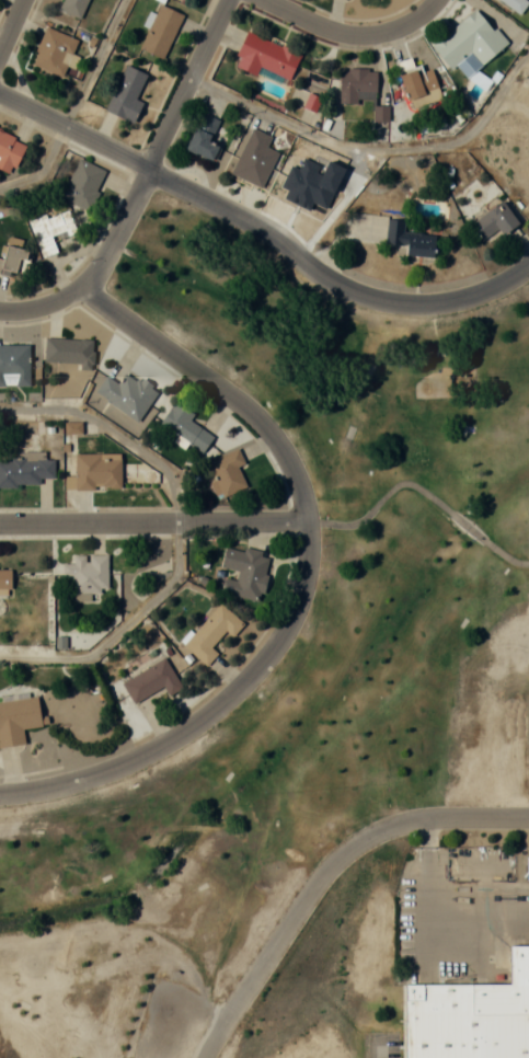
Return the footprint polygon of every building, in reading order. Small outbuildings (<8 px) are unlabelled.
[(88,0),(64,0),(60,10),(81,18),(88,0)] [(528,1),(527,0),(499,0),(520,14),(528,1)] [(431,46),(452,70),(470,54),(481,66),(507,43),(476,7),(431,46)] [(77,38),(44,27),(31,67),(64,78),(77,38)] [(232,65),(257,75),(259,69),(288,81),(300,54),(247,31),(232,65)] [(147,73),(125,65),(106,111),(134,123),(143,102),(136,99),(147,73)] [(413,109),(442,98),(430,65),(401,75),(413,109)] [(340,102),(376,102),(376,69),(340,69),(340,102)] [(213,161),(219,146),(210,142),(217,124),(230,129),(235,120),(245,124),(248,114),(227,105),(220,121),(202,113),(187,150),(213,161)] [(266,147),(271,136),(250,128),(232,175),(264,188),(278,152),(266,147)] [(13,174),(27,144),(0,131),(0,168),(13,174)] [(61,198),(90,210),(107,171),(78,158),(61,198)] [(504,235),(520,224),(503,201),(472,223),(484,239),(499,228),(504,235)] [(42,257),(58,251),(53,239),(76,231),(68,210),(46,218),(45,214),(28,221),(42,257)] [(435,258),(436,235),(404,232),(405,220),(387,219),(385,244),(406,246),(405,255),(435,258)] [(0,258),(0,271),(24,277),(30,251),(7,246),(4,259),(0,258)] [(44,364),(92,365),(93,339),(45,338),(44,364)] [(0,345),(0,385),(29,385),(29,345),(0,345)] [(106,376),(95,393),(138,421),(157,392),(126,371),(118,383),(106,376)] [(193,415),(177,402),(161,420),(200,453),(213,438),(190,419),(193,415)] [(238,466),(244,464),(239,450),(209,461),(221,496),(246,488),(238,466)] [(40,479),(54,479),(54,460),(43,460),(43,453),(22,453),(22,460),(0,460),(0,486),(40,485),(40,479)] [(121,489),(121,454),(74,454),(75,476),(66,476),(66,490),(121,489)] [(225,576),(221,593),(260,601),(270,554),(225,544),(221,566),(238,570),(236,579),(225,576)] [(72,591),(107,591),(107,554),(73,554),(73,563),(62,563),(62,574),(72,574),(72,591)] [(10,594),(10,568),(0,568),(0,594),(10,594)] [(206,665),(218,652),(214,648),(240,619),(220,602),(183,645),(206,665)] [(163,686),(168,695),(181,687),(165,658),(122,682),(133,703),(163,686)] [(0,699),(0,746),(24,743),(22,729),(41,726),(37,694),(0,699)] [(406,1057),(528,1057),(528,943),(510,943),(510,982),(406,982),(406,1057)]
